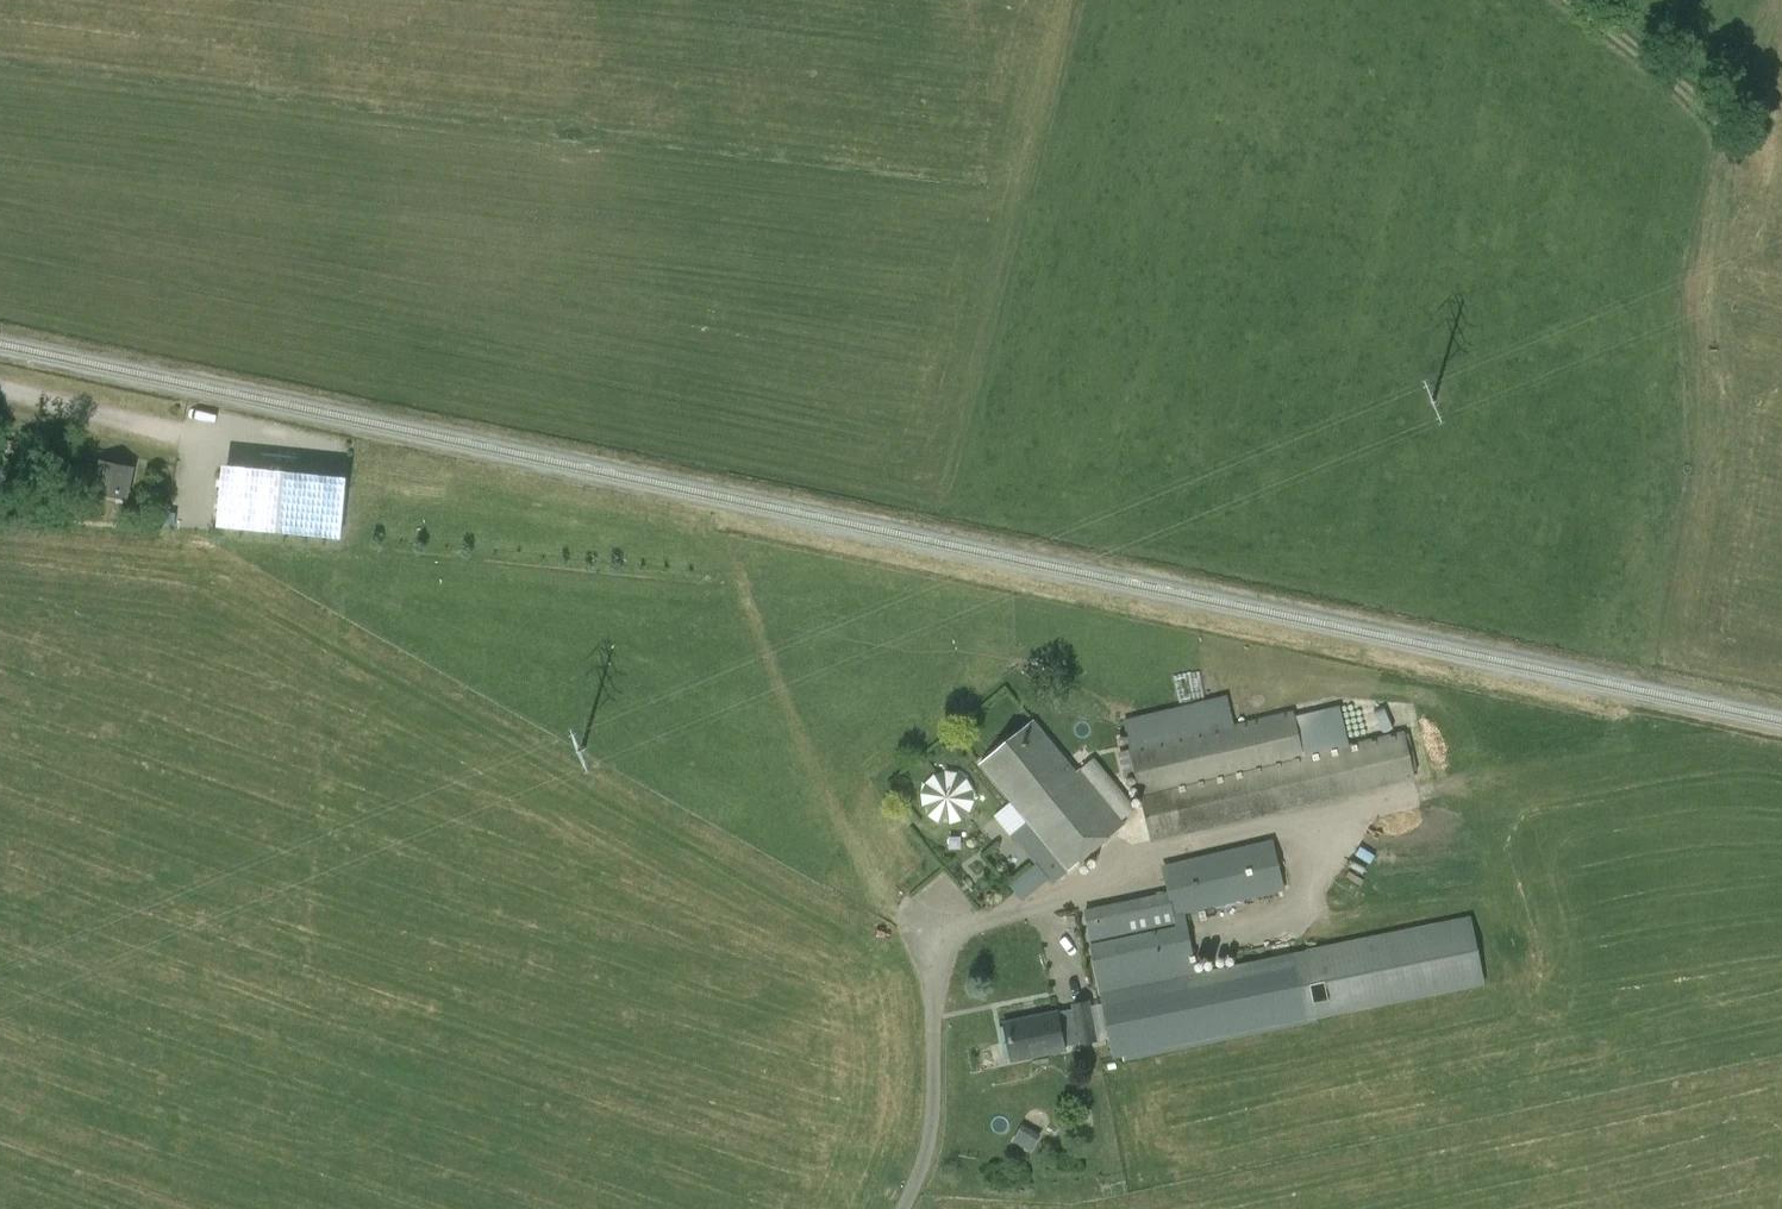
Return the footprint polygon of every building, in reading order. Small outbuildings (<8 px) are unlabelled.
[(127,499),(133,468),(103,461),(96,492),(127,499)] [(346,486),(224,474),(219,525),(341,537),(346,486)] [(1152,842),(1416,779),(1405,731),(1305,754),(1294,709),(1131,748),(1152,842)] [(1053,882),(1125,823),(1081,769),(1076,773),(1034,721),(982,764),(1028,821),(1013,833),(1053,882)] [(1083,909),(1114,1058),(1480,984),(1466,916),(1198,972),(1185,911),(1283,891),(1273,841),(1161,863),(1167,892),(1083,909)] [(1011,1061),(1065,1050),(1064,1046),(1080,1042),(1080,1044),(1099,1040),(1091,998),(1072,1003),(1073,1008),(1057,1011),(1038,1015),(1038,1017),(1004,1024),(1011,1061)] [(1022,1129),(1017,1143),(1044,1152),(1049,1137),(1022,1129)]
